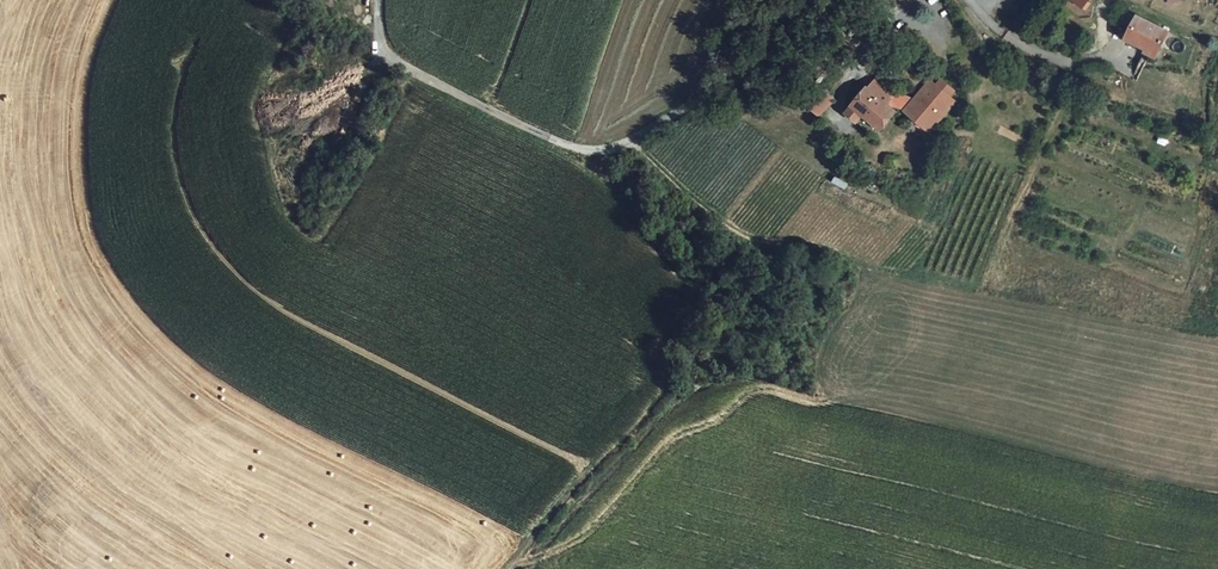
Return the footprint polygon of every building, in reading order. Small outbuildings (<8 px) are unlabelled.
[(1072,0),(1085,10),(1093,0),(1072,0)] [(1147,46),(1145,52),(1154,56),(1156,51),(1166,31),(1135,15),(1125,35),(1147,46)] [(890,99),(893,98),(877,75),(864,88),(885,105),(886,103),(889,101),(890,99)] [(929,81),(913,101),(907,109),(932,129),(954,101),(948,96),(953,90),(940,80),(935,86),(929,81)] [(893,111),(885,105),(864,88),(861,86),(842,111),(855,121),(861,114),(879,129),(893,111)] [(818,114),(832,97),(825,92),(811,108),(818,114)] [(907,109),(913,101),(911,100),(909,98),(906,98),(903,97),(901,97),(898,97),(896,97),(893,98),(890,99),(889,101),(886,103),(885,105),(893,111),(894,109),(896,108),(897,107),(899,107),(901,107),(903,107),(905,108),(907,109)]
